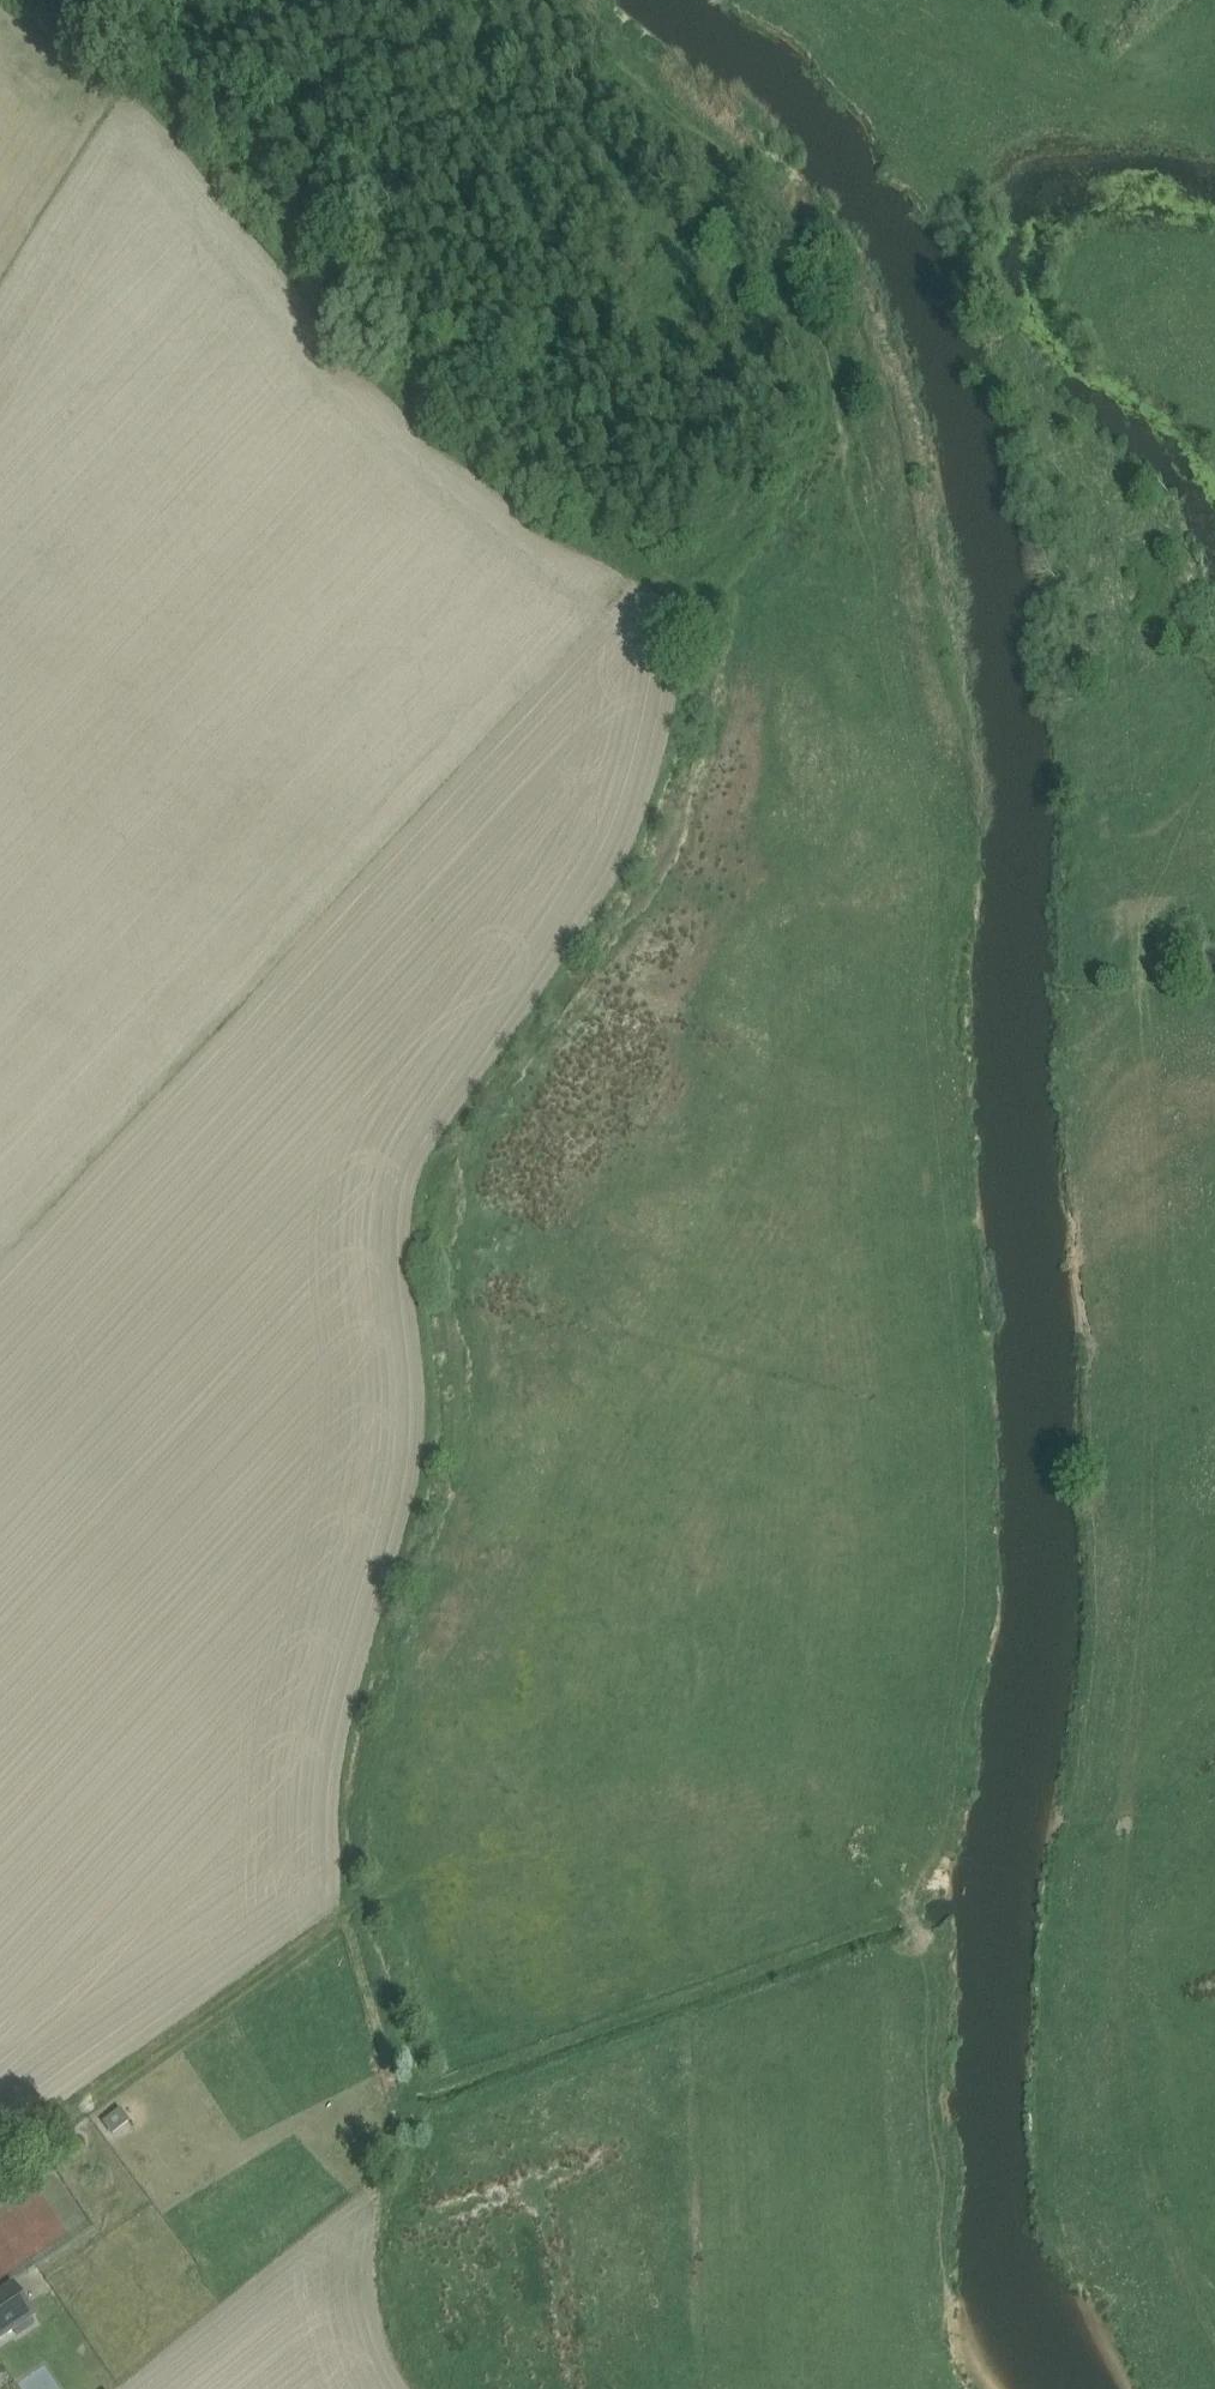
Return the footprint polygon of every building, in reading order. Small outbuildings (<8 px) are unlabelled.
[(41,2212),(26,2217),(35,2240),(63,2229),(52,2199),(38,2205),(41,2212)] [(0,2291),(0,2338),(38,2312),(17,2280),(0,2291)]
